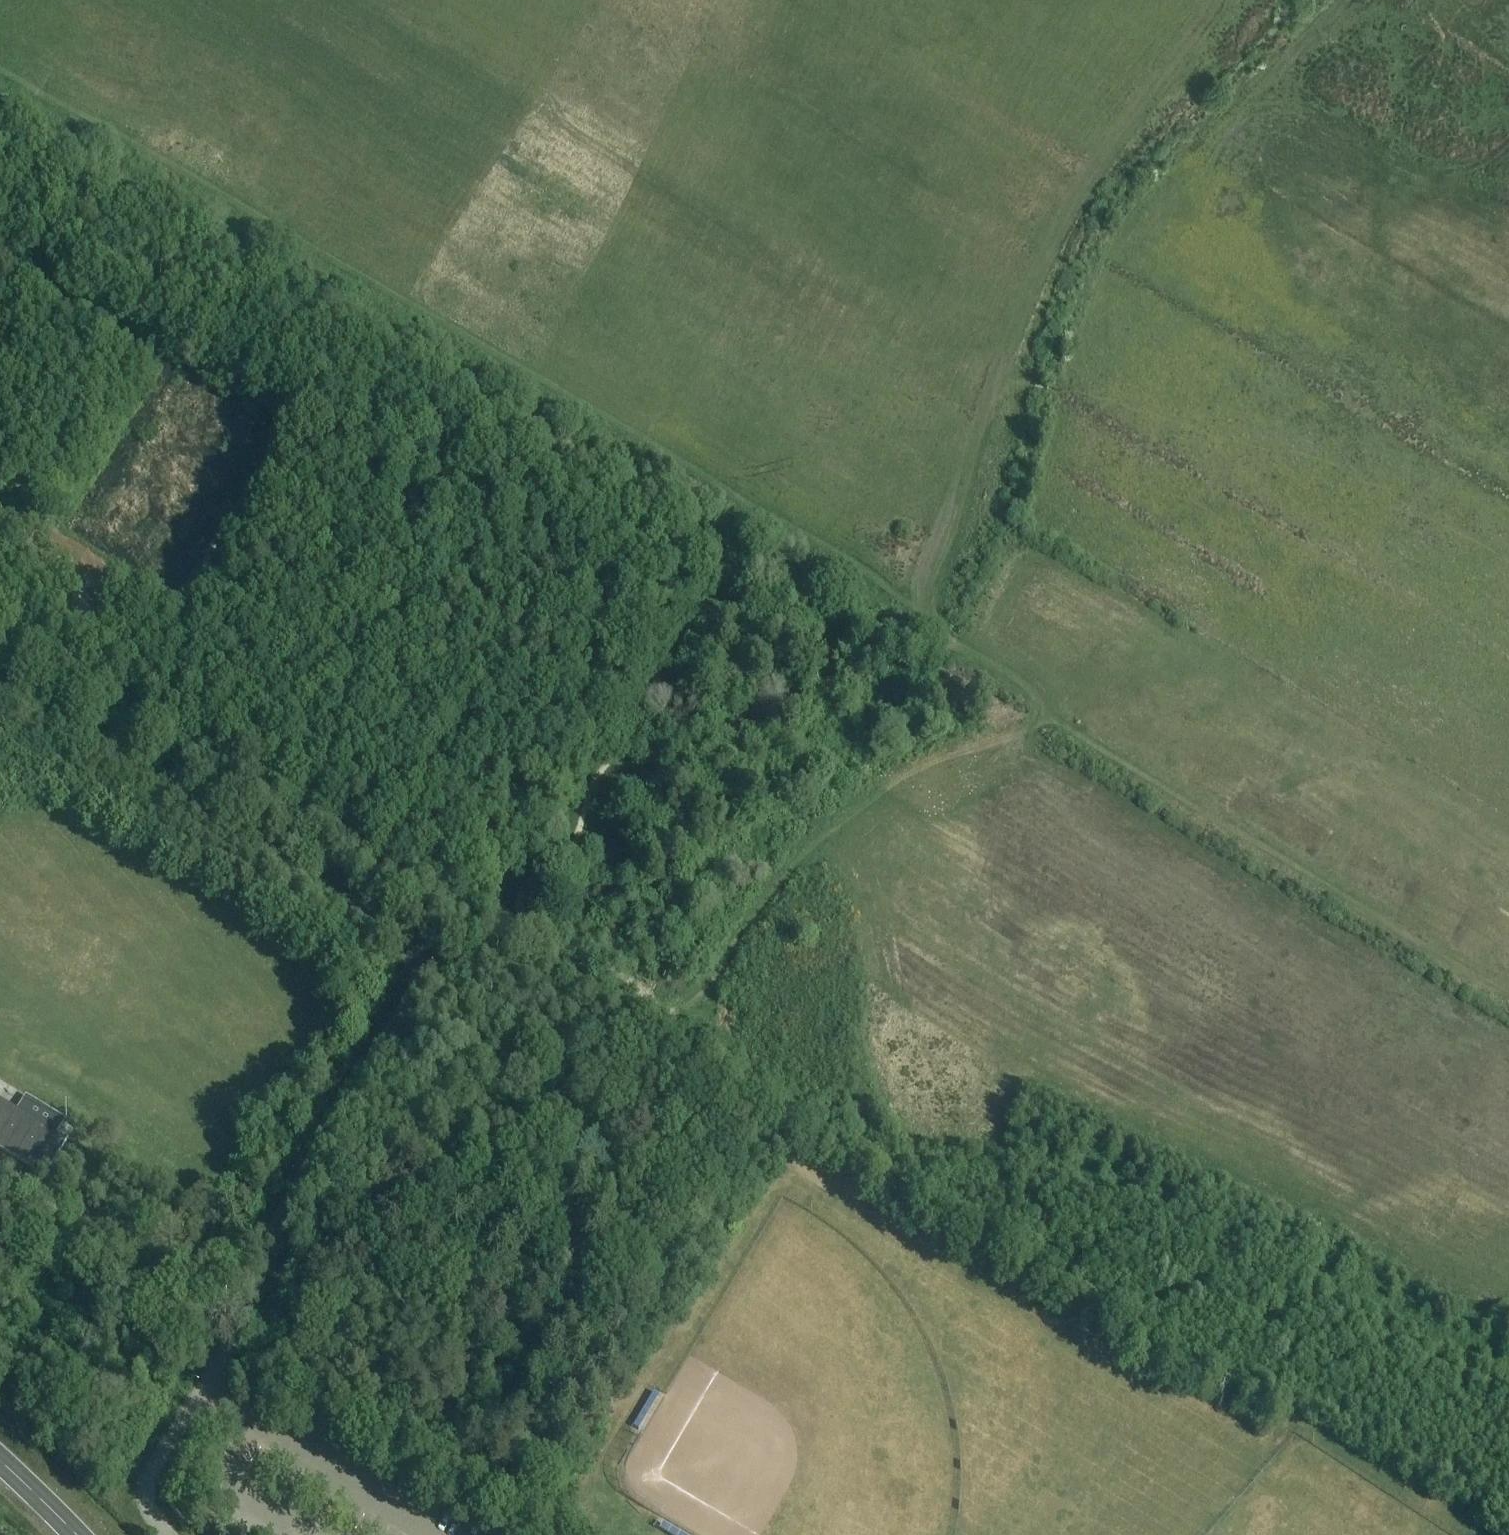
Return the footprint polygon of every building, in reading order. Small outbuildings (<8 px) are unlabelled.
[(36,1171),(32,1177),(41,1183),(67,1141),(0,1100),(0,1149),(36,1171)]
